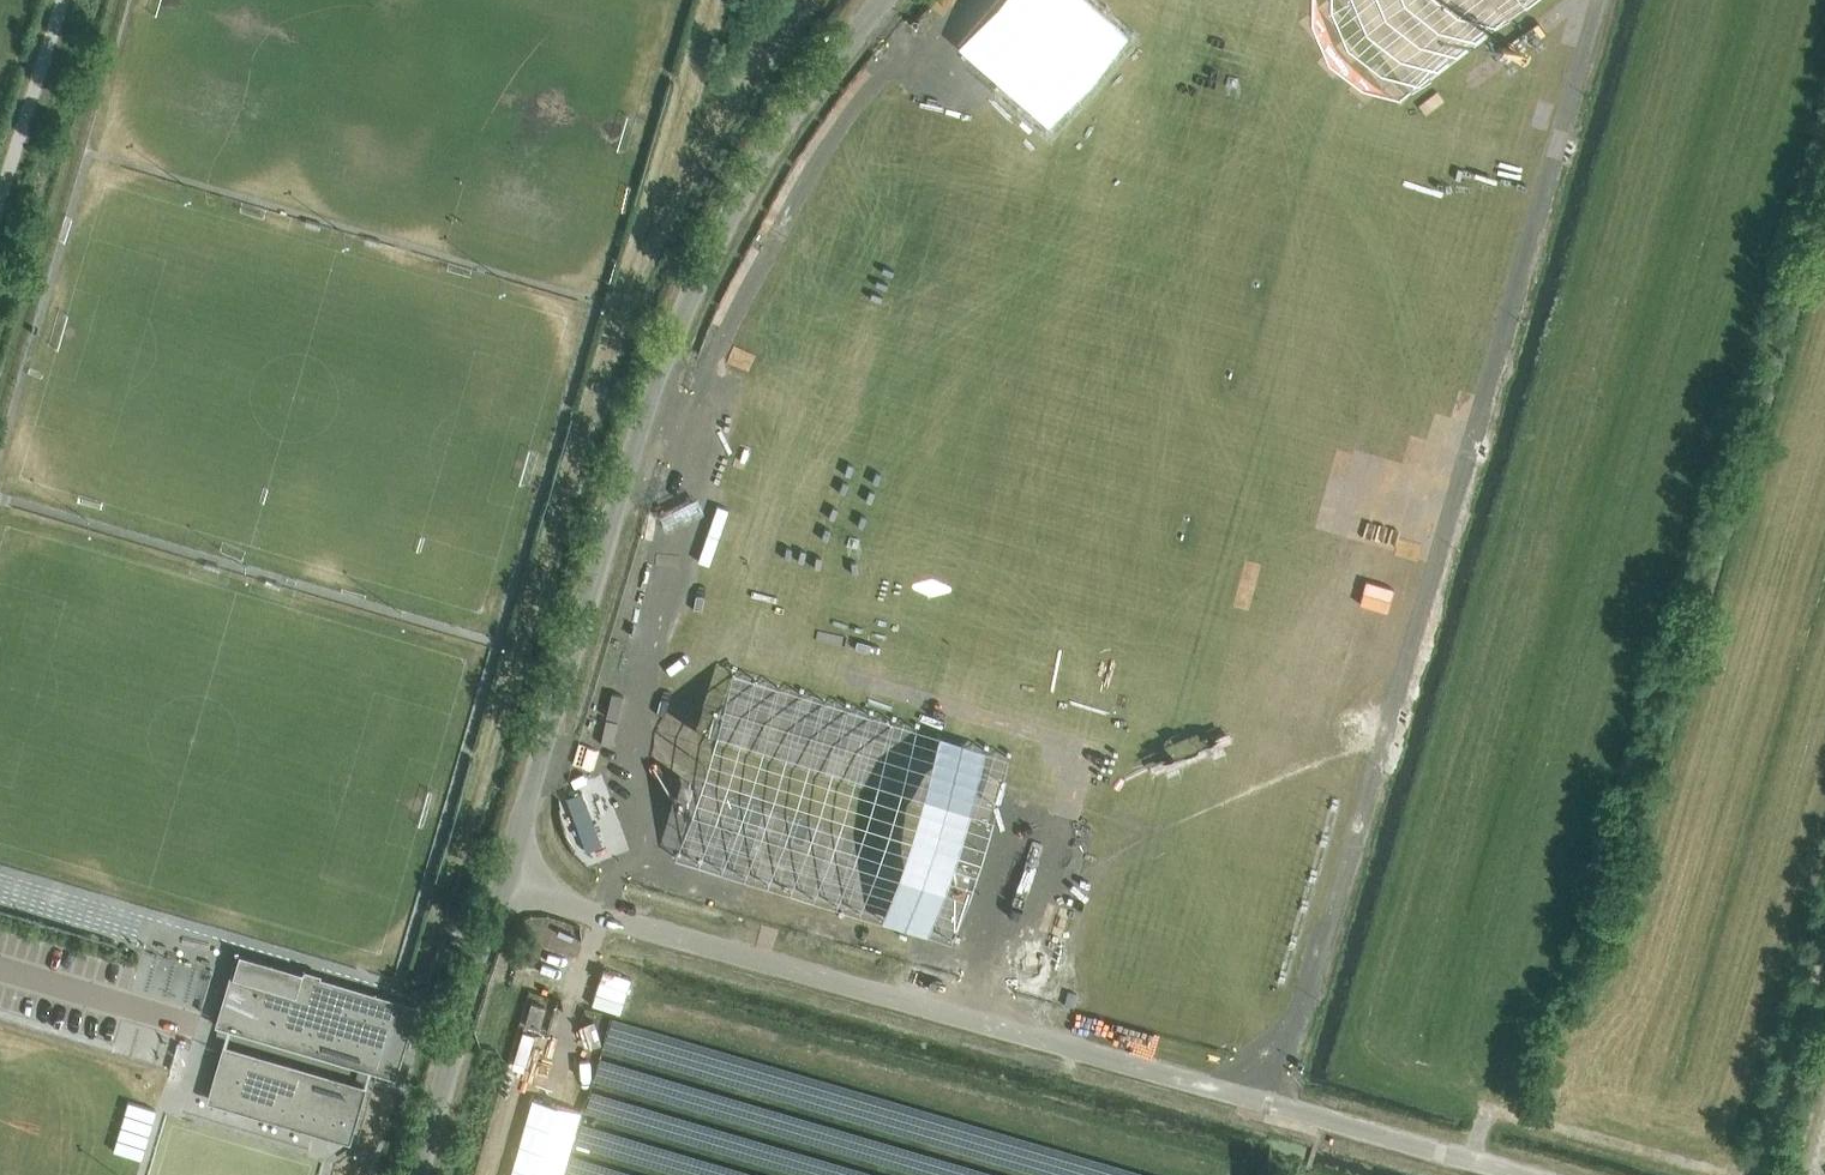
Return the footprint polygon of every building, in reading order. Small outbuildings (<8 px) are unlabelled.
[(591,790),(575,792),(581,839),(598,837),(591,790)] [(223,1004),(217,1026),(395,1078),(416,1005),(238,953),(225,998),(220,996),(218,1003),(223,1004)] [(364,1085),(226,1045),(210,1098),(348,1139),(364,1085)]
